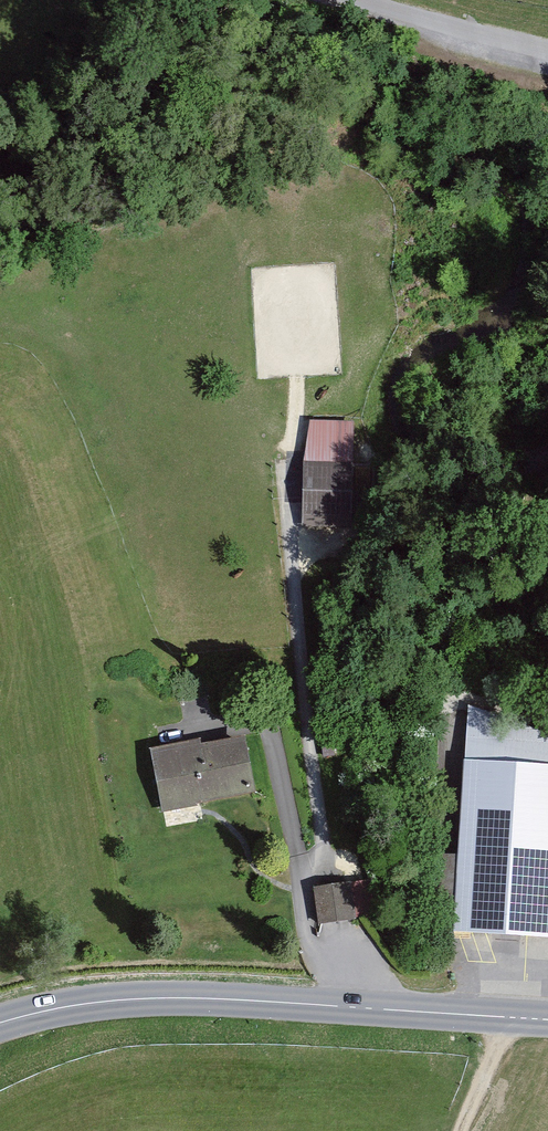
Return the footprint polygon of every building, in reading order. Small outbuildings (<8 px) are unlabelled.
[(357,525),(359,419),(307,418),(305,524),(357,525)] [(239,735),(144,755),(157,818),(252,797),(239,735)] [(449,943),(547,948),(547,776),(459,771),(449,943)] [(366,882),(313,888),(320,924),(372,917),(366,882)]
